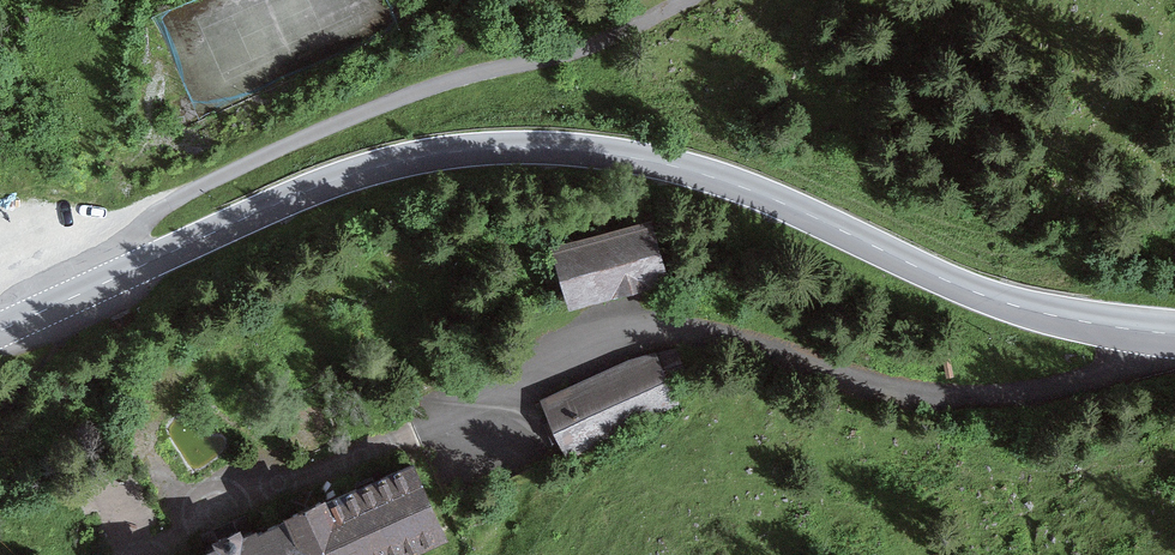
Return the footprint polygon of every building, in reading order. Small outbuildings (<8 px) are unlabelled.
[(559,246),(573,301),(662,277),(648,222),(559,246)] [(132,315),(114,324),(119,337),(138,328),(132,315)] [(552,440),(564,435),(572,452),(654,415),(652,410),(676,400),(668,383),(686,374),(675,350),(631,364),(548,401),(555,417),(544,422),(552,440)] [(440,532),(410,465),(325,503),(323,499),(315,503),(310,493),(295,499),(299,510),(290,514),(292,518),(237,543),(233,535),(217,542),(221,551),(211,554),(387,554),(440,532)]
